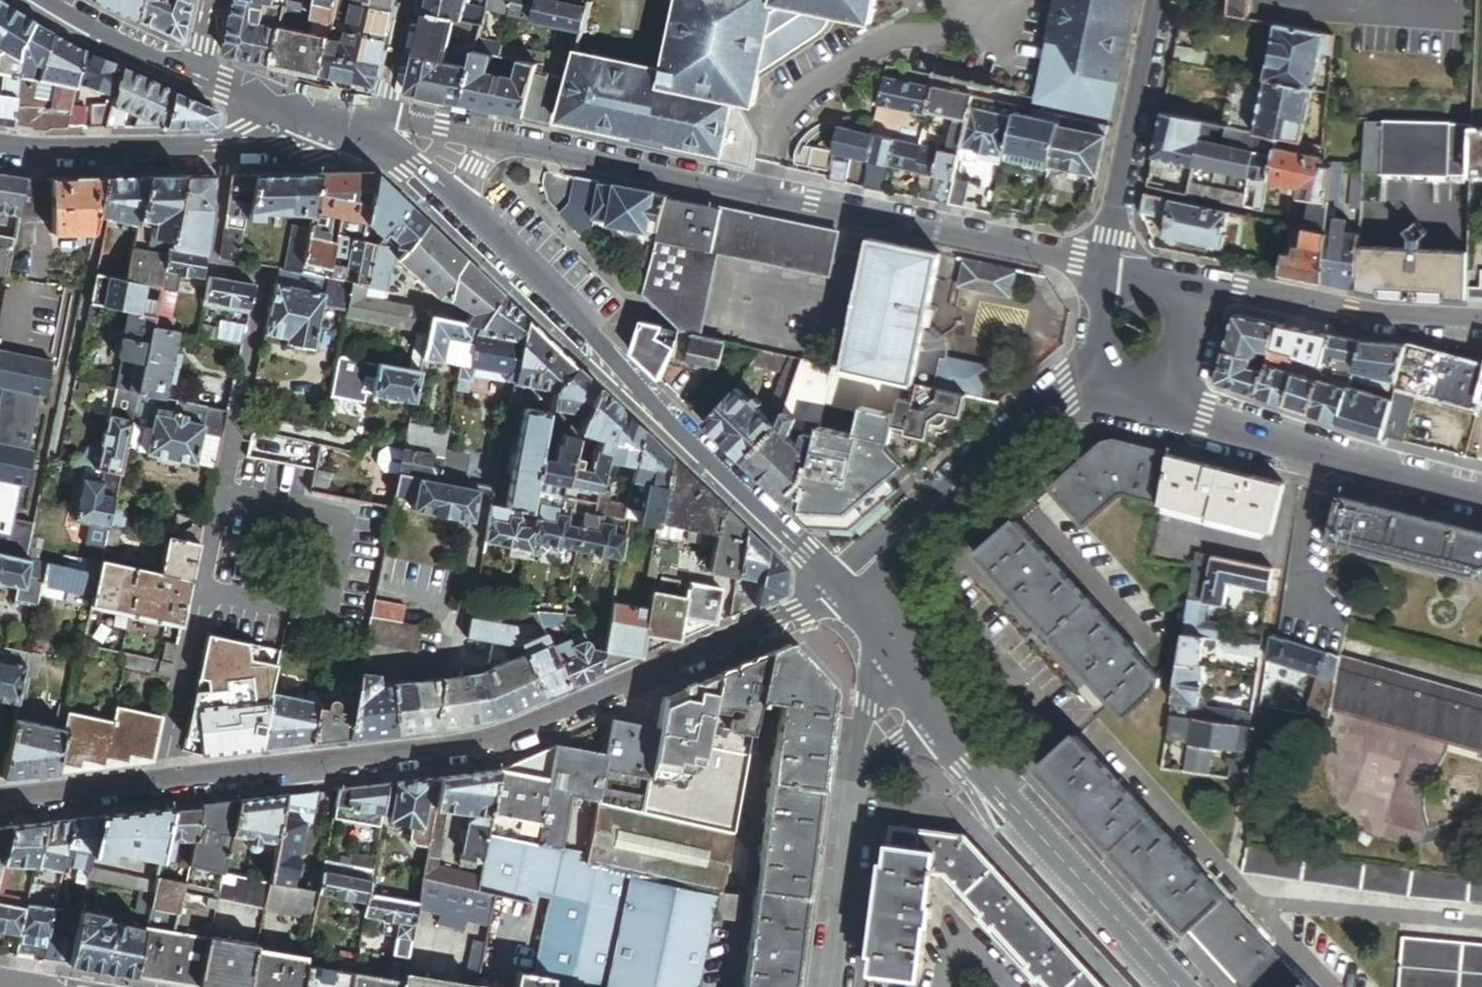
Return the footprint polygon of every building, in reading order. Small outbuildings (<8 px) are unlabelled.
[(136,19),(140,0),(97,0),(136,19)] [(136,19),(181,40),(190,1),(188,0),(140,0),(136,19)] [(228,56),(255,61),(270,1),(277,3),(278,0),(241,0),(228,56)] [(332,38),(316,35),(296,30),(300,12),(307,13),(311,0),(310,0),(291,0),(289,6),(276,66),(324,76),(332,41),(332,38)] [(312,19),(319,21),(316,35),(332,38),(336,24),(337,19),(341,0),(317,0),(312,19)] [(337,19),(350,21),(349,27),(389,36),(396,7),(365,0),(341,0),(337,19)] [(429,13),(456,19),(463,20),(467,5),(468,0),(432,0),(429,13)] [(490,0),(484,0),(482,9),(488,10),(490,0)] [(488,10),(509,15),(513,0),(490,0),(488,10)] [(509,15),(511,15),(520,17),(534,20),(539,0),(513,0),(509,15)] [(585,32),(590,8),(555,0),(539,0),(534,20),(585,32)] [(738,158),(741,156),(743,155),(745,151),(745,145),(745,143),(729,140),(735,112),(749,106),(754,80),(817,38),(823,33),(830,25),(833,21),(835,17),(800,11),(797,10),(779,5),(780,0),(681,0),(666,71),(579,53),(560,121),(738,158)] [(779,5),(797,10),(800,11),(835,17),(836,9),(851,12),(850,20),(873,25),(878,0),(780,0),(779,5)] [(1073,6),(1060,4),(1053,42),(1062,44),(1057,73),(1046,80),(1042,101),(1112,117),(1136,0),(1074,0),(1073,6)] [(1250,21),(1251,0),(1230,0),(1229,17),(1250,21)] [(255,61),(276,66),(289,6),(277,3),(270,1),(255,61)] [(1203,12),(1214,14),(1216,6),(1213,4),(1205,3),(1203,12)] [(484,25),(488,10),(482,9),(467,5),(463,20),(484,25)] [(6,6),(0,16),(0,49),(19,55),(20,45),(32,21),(6,6)] [(851,12),(836,9),(835,17),(850,20),(851,12)] [(451,35),(456,19),(429,13),(411,94),(464,104),(477,50),(480,38),(467,34),(462,55),(459,66),(451,64),(444,63),(446,58),(451,35)] [(515,40),(520,17),(511,15),(506,38),(515,40)] [(482,31),(484,25),(463,20),(456,19),(451,35),(457,37),(458,32),(467,34),(480,38),(482,31)] [(51,32),(32,21),(20,45),(19,55),(16,73),(17,74),(31,77),(35,64),(43,66),(51,32)] [(345,44),(332,41),(324,76),(378,87),(389,36),(349,27),(345,44)] [(1322,55),(1326,36),(1278,27),(1267,82),(1314,91),(1322,55)] [(480,38),(495,42),(497,35),(482,31),(480,38)] [(82,49),(51,32),(43,66),(40,79),(73,87),(74,82),(82,49)] [(1335,37),(1326,36),(1322,55),(1334,57),(1335,37)] [(500,56),(503,44),(495,42),(480,38),(477,50),(493,54),(500,56)] [(1062,44),(1053,42),(1046,80),(1057,73),(1062,44)] [(503,44),(500,56),(511,58),(520,61),(538,65),(541,65),(544,53),(503,44)] [(1207,53),(1177,47),(1174,64),(1203,70),(1207,53)] [(19,55),(0,49),(0,71),(2,71),(16,73),(19,55)] [(123,65),(82,49),(74,82),(115,93),(122,68),(123,65)] [(524,117),(525,117),(533,85),(537,71),(538,65),(520,61),(518,70),(516,77),(490,72),(492,61),(493,54),(477,50),(464,104),(464,105),(524,117)] [(452,60),(451,64),(459,66),(462,55),(457,54),(452,60)] [(510,65),(511,58),(500,56),(493,54),(492,61),(510,65)] [(520,61),(511,58),(510,65),(509,69),(518,70),(520,61)] [(173,90),(122,68),(115,93),(112,101),(112,103),(130,111),(135,113),(139,115),(164,126),(173,90)] [(10,123),(16,73),(2,71),(0,84),(0,122),(10,123)] [(537,71),(533,85),(559,91),(563,77),(537,71)] [(17,74),(16,73),(10,123),(41,127),(64,127),(70,103),(72,95),(73,87),(40,79),(31,77),(17,74)] [(1234,75),(1224,128),(1248,133),(1256,135),(1267,82),(1234,75)] [(928,112),(934,88),(886,78),(879,105),(928,115),(928,112)] [(1302,145),(1314,91),(1267,82),(1256,135),(1278,140),(1302,145)] [(525,117),(551,123),(559,91),(533,85),(525,117)] [(971,108),(973,97),(934,88),(928,112),(963,120),(968,121),(971,108)] [(216,110),(173,90),(164,126),(213,125),(216,110)] [(979,110),(982,99),(973,97),(971,108),(979,110)] [(105,127),(112,103),(112,101),(93,103),(92,127),(105,127)] [(64,127),(82,127),(86,108),(75,105),(70,103),(64,127)] [(130,111),(112,103),(105,127),(123,127),(125,122),(128,116),(130,111)] [(1017,114),(1018,107),(1002,104),(1001,111),(1017,114)] [(968,121),(963,144),(962,148),(1007,158),(1016,118),(979,110),(971,108),(968,121)] [(1016,118),(1007,158),(1008,158),(1009,153),(1052,162),(1060,126),(1060,124),(1059,124),(1055,123),(1017,114),(1016,118)] [(135,126),(164,126),(139,115),(135,126)] [(1200,140),(1204,124),(1164,115),(1161,129),(1160,133),(1200,142),(1200,140)] [(954,142),(963,144),(968,121),(963,120),(960,132),(957,131),(955,141),(954,142)] [(1474,120),(1369,120),(1365,177),(1364,201),(1382,202),(1384,175),(1472,174),(1473,130),(1474,120)] [(923,134),(874,123),(871,135),(875,136),(897,140),(920,146),(923,134)] [(1108,137),(1110,128),(1092,124),(1090,133),(1108,137)] [(1060,126),(1052,162),(1051,167),(1099,178),(1108,137),(1090,133),(1066,128),(1061,127),(1060,126)] [(871,135),(840,128),(834,154),(850,157),(869,161),(875,136),(871,135)] [(1473,130),(1472,174),(1481,174),(1481,175),(1481,130),(1473,130)] [(1194,166),(1200,142),(1160,133),(1148,188),(1188,197),(1191,182),(1194,166)] [(1275,157),(1278,140),(1256,135),(1248,133),(1245,150),(1255,152),(1275,157)] [(1314,147),(1327,150),(1328,135),(1316,134),(1314,147)] [(891,166),(897,140),(875,136),(869,161),(891,166)] [(962,148),(963,144),(954,142),(952,143),(934,139),(932,148),(940,150),(960,155),(962,148)] [(922,146),(920,146),(897,140),(891,166),(916,172),(922,146)] [(1245,150),(1200,140),(1200,142),(1194,166),(1250,177),(1255,152),(1245,150)] [(795,165),(806,168),(810,148),(802,146),(799,146),(798,147),(796,150),(795,154),(795,165)] [(935,176),(940,150),(932,148),(922,146),(916,172),(935,176)] [(810,148),(806,168),(830,173),(834,154),(810,148)] [(954,181),(960,155),(940,150),(935,176),(941,178),(954,181)] [(1276,157),(1326,168),(1326,160),(1278,150),(1276,157)] [(1270,182),(1275,157),(1255,152),(1250,177),(1251,178),(1269,181),(1270,182)] [(850,157),(834,154),(830,173),(828,180),(844,184),(850,157)] [(1303,188),(1331,194),(1333,170),(1326,168),(1276,157),(1275,157),(1270,182),(1303,188)] [(1323,284),(1358,291),(1361,247),(1362,235),(1346,234),(1346,221),(1336,220),(1337,219),(1335,219),(1336,209),(1340,209),(1344,165),(1334,164),(1333,170),(1331,194),(1330,206),(1327,233),(1323,284)] [(25,178),(0,174),(0,225),(4,226),(5,215),(18,217),(19,213),(22,195),(25,178)] [(375,174),(351,175),(345,197),(348,198),(344,218),(362,223),(375,174)] [(408,207),(375,174),(362,223),(379,236),(382,232),(408,207)] [(314,211),(321,175),(256,176),(248,214),(253,214),(261,214),(313,214),(314,211)] [(340,195),(345,175),(321,175),(314,211),(334,216),(339,196),(340,195)] [(345,197),(351,175),(345,175),(340,195),(339,196),(334,216),(344,218),(348,198),(345,197)] [(186,177),(180,208),(213,209),(217,176),(186,177)] [(248,214),(256,176),(233,177),(228,215),(247,218),(248,214)] [(1364,201),(1365,177),(1354,176),(1352,208),(1363,210),(1364,201)] [(173,240),(180,208),(186,177),(149,178),(140,218),(156,222),(153,236),(173,240)] [(602,185),(599,182),(576,177),(574,177),(570,203),(571,203),(597,208),(602,185)] [(35,178),(33,178),(30,195),(22,195),(19,213),(33,213),(35,178)] [(30,195),(33,178),(25,178),(22,195),(30,195)] [(33,213),(33,221),(51,221),(50,178),(35,178),(33,213)] [(105,178),(50,178),(51,221),(51,234),(93,233),(97,218),(105,178)] [(97,218),(108,220),(113,196),(115,194),(118,178),(105,178),(97,218)] [(140,218),(149,178),(118,178),(115,194),(113,196),(108,220),(139,226),(140,218)] [(936,202),(949,205),(954,181),(941,178),(936,202)] [(1267,192),(1269,181),(1251,178),(1249,188),(1259,190),(1267,192)] [(949,205),(965,209),(970,184),(954,181),(949,205)] [(897,184),(888,182),(885,192),(886,192),(895,194),(897,184)] [(1212,186),(1191,182),(1188,197),(1209,201),(1212,186)] [(620,188),(602,185),(597,208),(595,220),(613,223),(620,188)] [(1209,201),(1220,203),(1223,189),(1212,186),(1209,201)] [(649,231),(649,229),(656,193),(620,187),(620,188),(613,223),(613,224),(649,231)] [(1312,202),(1330,206),(1331,194),(1303,188),(1300,199),(1312,202)] [(929,201),(931,191),(922,189),(920,200),(929,201)] [(1247,194),(1223,189),(1220,203),(1244,208),(1247,194)] [(1255,211),(1264,213),(1268,192),(1267,192),(1259,190),(1255,211)] [(649,229),(660,232),(669,198),(669,196),(656,193),(649,229)] [(1172,201),(1147,196),(1144,212),(1168,218),(1172,201)] [(660,232),(657,241),(713,251),(713,246),(720,209),(669,198),(660,232)] [(1224,249),(1231,213),(1172,201),(1168,218),(1164,236),(1224,249)] [(1306,229),(1327,233),(1330,206),(1312,202),(1306,229)] [(595,220),(597,208),(571,203),(561,215),(583,238),(594,227),(595,220)] [(425,224),(408,207),(382,232),(393,243),(390,246),(404,249),(426,224),(425,224)] [(213,209),(180,208),(173,240),(171,248),(207,256),(213,209)] [(838,233),(720,209),(713,246),(830,271),(838,233)] [(1022,212),(1011,210),(1009,218),(1021,220),(1022,212)] [(331,229),(334,216),(314,211),(313,214),(311,225),(331,229)] [(14,240),(13,243),(32,243),(33,221),(33,213),(19,213),(18,217),(14,240)] [(247,218),(228,215),(223,259),(238,262),(241,247),(247,218)] [(1405,232),(1412,240),(1412,249),(1421,249),(1421,240),(1429,234),(1418,221),(1405,232)] [(463,260),(426,224),(404,249),(396,259),(437,298),(446,300),(452,276),(463,261),(463,260)] [(283,270),(301,273),(310,228),(294,225),(283,270)] [(301,273),(321,276),(323,267),(329,241),(331,229),(311,225),(310,228),(301,273)] [(1283,276),(1323,284),(1327,233),(1306,229),(1291,225),(1283,276)] [(382,232),(379,236),(372,242),(390,246),(393,243),(382,232)] [(348,266),(353,238),(338,234),(336,243),(331,263),(348,266)] [(171,248),(173,240),(153,236),(151,246),(171,250),(171,248)] [(14,240),(0,237),(0,275),(7,276),(13,243),(14,240)] [(372,242),(353,238),(348,266),(354,268),(352,281),(365,284),(372,242)] [(940,255),(871,240),(845,368),(903,381),(915,384),(924,336),(927,324),(940,255)] [(323,267),(330,268),(331,263),(336,243),(329,241),(323,267)] [(655,249),(650,270),(646,287),(646,296),(681,331),(695,334),(697,335),(713,251),(657,241),(655,249)] [(390,246),(372,242),(365,284),(366,284),(366,286),(384,290),(386,271),(396,259),(404,249),(390,246)] [(238,262),(253,265),(256,250),(241,247),(238,262)] [(642,268),(650,270),(655,249),(646,247),(642,268)] [(1425,297),(1468,299),(1468,288),(1469,252),(1421,249),(1412,249),(1361,247),(1358,291),(1377,295),(1425,297)] [(204,276),(207,256),(171,248),(171,250),(169,256),(166,270),(176,271),(204,276)] [(166,270),(169,256),(133,249),(130,267),(127,279),(163,286),(166,270)] [(1018,271),(964,260),(959,284),(1013,295),(1018,271)] [(500,295),(463,261),(452,276),(446,300),(470,312),(463,323),(470,324),(478,326),(500,296),(500,295)] [(328,277),(352,281),(354,268),(348,266),(331,263),(330,268),(328,277)] [(113,264),(111,276),(127,279),(130,267),(113,264)] [(321,276),(328,277),(330,268),(323,267),(321,276)] [(325,294),(328,277),(321,276),(301,273),(283,270),(279,269),(276,283),(325,294)] [(176,271),(166,270),(163,286),(162,289),(168,290),(169,290),(172,289),(176,271)] [(97,274),(91,305),(102,307),(130,312),(156,317),(162,289),(163,286),(127,279),(111,276),(97,274)] [(255,285),(210,277),(205,301),(224,304),(250,308),(255,285)] [(347,308),(352,281),(328,277),(325,294),(323,303),(347,308)] [(366,284),(365,284),(352,281),(347,308),(345,317),(405,329),(409,311),(409,306),(391,302),(364,297),(366,286),(366,284)] [(323,303),(325,294),(276,283),(265,333),(286,338),(285,342),(313,349),(313,347),(319,321),(323,303)] [(366,286),(364,297),(391,302),(393,292),(384,290),(366,286)] [(1480,289),(1468,288),(1468,299),(1479,300),(1480,289)] [(168,290),(162,289),(156,317),(161,319),(168,290)] [(518,313),(500,296),(478,326),(475,331),(475,332),(512,339),(513,340),(518,313)] [(224,304),(205,301),(204,305),(223,309),(224,304)] [(102,307),(91,305),(88,321),(99,323),(102,307)] [(434,317),(446,319),(448,313),(436,311),(434,317)] [(146,363),(154,327),(156,317),(130,312),(126,333),(124,343),(121,358),(124,358),(141,362),(146,363)] [(427,333),(431,315),(413,312),(409,330),(427,333)] [(470,324),(463,323),(446,319),(434,317),(431,315),(427,333),(422,358),(441,362),(446,337),(462,341),(467,337),(470,324)] [(197,336),(199,326),(161,319),(156,317),(154,327),(178,332),(197,336)] [(1234,317),(1225,352),(1253,361),(1256,362),(1259,352),(1265,354),(1270,355),(1271,351),(1277,326),(1234,317)] [(575,368),(525,320),(521,341),(517,362),(513,381),(510,399),(517,401),(519,401),(523,384),(542,388),(552,390),(575,368)] [(220,321),(219,328),(217,339),(242,344),(246,326),(220,321)] [(338,353),(343,326),(319,321),(313,347),(338,353)] [(645,323),(635,355),(660,380),(661,380),(672,355),(681,331),(645,323)] [(478,326),(470,324),(467,337),(462,341),(446,337),(441,362),(461,365),(468,367),(475,332),(475,331),(478,326)] [(985,398),(986,395),(1003,398),(1011,391),(1010,390),(989,386),(988,389),(981,388),(985,372),(944,363),(947,353),(946,344),(943,338),(939,333),(935,328),(927,324),(915,384),(968,395),(985,398)] [(219,328),(199,326),(197,336),(217,339),(219,328)] [(1300,331),(1277,326),(1271,351),(1293,357),(1292,359),(1323,369),(1324,364),(1331,337),(1304,331),(1300,331)] [(171,365),(178,332),(154,327),(146,363),(140,392),(159,397),(164,398),(167,381),(171,365)] [(124,343),(126,333),(118,330),(115,342),(117,342),(124,343)] [(681,331),(672,355),(689,359),(695,334),(681,331)] [(512,339),(475,332),(468,367),(474,368),(505,374),(504,378),(504,380),(513,381),(517,362),(508,360),(512,339)] [(717,366),(723,340),(697,335),(695,334),(689,359),(717,366)] [(1332,337),(1331,337),(1324,364),(1333,366),(1335,359),(1351,364),(1349,371),(1355,372),(1364,343),(1363,343),(1332,337)] [(521,341),(513,340),(512,339),(508,360),(517,362),(521,341)] [(117,342),(108,386),(117,388),(124,358),(121,358),(124,343),(117,342)] [(1367,344),(1364,343),(1355,372),(1398,382),(1408,346),(1367,344)] [(1408,346),(1398,382),(1397,387),(1478,409),(1481,394),(1481,366),(1409,346),(1408,346)] [(27,558),(34,523),(13,519),(20,485),(25,486),(32,449),(27,448),(38,395),(43,396),(51,359),(0,349),(0,387),(1,387),(0,390),(0,552),(27,558)] [(778,372),(784,354),(761,349),(752,365),(765,368),(778,372)] [(1253,361),(1225,352),(1215,384),(1258,398),(1267,367),(1267,365),(1262,364),(1261,363),(1260,374),(1250,371),(1253,361)] [(338,355),(329,398),(365,405),(367,393),(371,394),(374,382),(352,377),(354,368),(345,366),(347,357),(338,355)] [(794,380),(802,358),(789,356),(773,404),(764,413),(778,427),(782,415),(794,380)] [(356,359),(347,357),(345,366),(354,368),(356,359)] [(117,388),(134,391),(141,362),(124,358),(117,388)] [(374,382),(377,363),(356,359),(354,368),(352,377),(374,382)] [(1291,361),(1288,373),(1308,380),(1311,367),(1291,361)] [(140,392),(146,363),(141,362),(134,391),(140,392)] [(413,403),(419,372),(377,363),(374,382),(371,394),(413,403)] [(1333,366),(1324,364),(1323,369),(1322,370),(1320,377),(1351,384),(1351,383),(1355,372),(1349,371),(1333,366)] [(178,366),(171,365),(167,381),(174,383),(178,366)] [(474,368),(468,367),(461,365),(458,379),(472,381),(473,373),(474,368)] [(752,389),(765,368),(752,365),(741,384),(752,389)] [(505,374),(474,368),(473,373),(474,374),(502,380),(504,378),(505,374)] [(595,387),(575,368),(552,390),(549,407),(556,409),(583,415),(595,387)] [(1398,382),(1355,372),(1351,383),(1395,394),(1397,387),(1398,382)] [(831,376),(825,403),(861,411),(863,406),(891,412),(896,391),(831,376)] [(1320,377),(1310,415),(1339,424),(1351,384),(1320,377)] [(80,380),(78,389),(90,392),(92,382),(80,380)] [(968,395),(915,384),(903,381),(897,414),(895,426),(907,428),(906,434),(928,438),(929,432),(931,425),(941,427),(946,424),(950,429),(951,430),(961,423),(963,415),(968,395)] [(228,411),(233,389),(221,386),(204,391),(201,405),(208,407),(228,411)] [(615,406),(595,387),(583,415),(579,425),(576,432),(596,438),(594,448),(606,451),(615,406)] [(1476,417),(1478,409),(1397,387),(1395,394),(1414,400),(1476,417)] [(133,422),(140,392),(134,391),(117,388),(111,417),(133,422)] [(549,407),(552,390),(542,388),(539,404),(544,412),(548,412),(549,407)] [(778,427),(764,413),(759,408),(752,401),(744,394),(738,388),(705,424),(745,462),(778,427)] [(156,414),(159,397),(140,392),(133,422),(132,424),(152,429),(156,414)] [(1384,438),(1403,443),(1414,400),(1395,394),(1394,402),(1384,438)] [(208,407),(201,405),(164,398),(159,397),(156,414),(204,425),(208,407)] [(752,401),(759,408),(762,403),(756,398),(752,401)] [(510,399),(508,412),(515,414),(517,401),(510,399)] [(642,431),(615,406),(606,451),(604,460),(633,467),(642,431)] [(820,427),(808,481),(815,482),(822,448),(830,450),(829,457),(834,458),(832,470),(838,471),(844,442),(867,447),(865,458),(878,465),(885,472),(890,446),(897,414),(891,412),(863,406),(861,411),(856,435),(820,427)] [(224,430),(228,411),(208,407),(204,425),(204,426),(224,430)] [(556,409),(549,407),(548,412),(536,480),(565,485),(569,465),(574,442),(575,436),(562,434),(561,440),(558,439),(553,461),(547,460),(556,409)] [(536,480),(548,412),(544,412),(526,408),(524,411),(505,507),(511,509),(522,511),(529,512),(534,491),(536,480)] [(204,426),(204,425),(156,414),(152,429),(146,454),(196,464),(204,426)] [(745,462),(769,484),(802,447),(790,437),(797,419),(782,415),(778,427),(745,462)] [(132,424),(133,422),(111,417),(109,417),(102,447),(98,470),(105,471),(121,475),(127,449),(132,424)] [(800,515),(808,481),(820,427),(820,424),(808,421),(802,447),(769,484),(800,515)] [(576,432),(579,425),(574,423),(562,434),(575,436),(576,432)] [(152,429),(132,424),(127,449),(146,454),(152,429)] [(442,458),(447,432),(409,424),(404,449),(404,450),(432,455),(442,458)] [(943,435),(950,429),(946,424),(941,427),(931,425),(929,432),(943,435)] [(216,469),(224,430),(204,426),(196,464),(216,469)] [(671,459),(642,431),(633,467),(633,471),(630,482),(647,486),(639,523),(656,526),(657,522),(671,459)] [(580,443),(574,442),(569,465),(575,466),(580,443)] [(808,481),(800,515),(812,526),(855,530),(888,499),(862,471),(865,458),(867,447),(844,442),(838,471),(832,470),(834,458),(829,457),(830,450),(822,448),(815,482),(808,481)] [(1160,506),(1168,456),(1116,443),(1103,445),(1052,489),(1051,490),(1085,527),(1117,498),(1120,496),(1122,496),(1160,506)] [(311,491),(325,493),(334,447),(320,444),(311,491)] [(98,470),(102,447),(92,445),(86,449),(84,453),(82,466),(85,467),(96,469),(98,470)] [(399,475),(404,450),(388,446),(379,453),(377,465),(383,473),(399,476),(399,475)] [(892,480),(906,464),(890,446),(885,472),(892,480)] [(569,465),(565,485),(578,488),(598,491),(601,478),(604,460),(606,451),(594,448),(592,448),(588,468),(575,466),(569,465)] [(438,482),(440,469),(430,466),(432,455),(404,450),(399,475),(437,482),(438,482)] [(440,469),(442,458),(432,455),(430,466),(440,469)] [(1284,486),(1168,456),(1160,506),(1159,510),(1271,538),(1284,486)] [(884,477),(885,472),(878,465),(865,458),(862,471),(888,499),(897,492),(884,477)] [(743,530),(671,459),(657,522),(682,528),(689,529),(716,535),(713,549),(708,574),(735,578),(743,530)] [(94,475),(96,469),(85,467),(83,471),(86,473),(94,475)] [(102,483),(105,471),(98,470),(96,469),(94,475),(93,481),(102,483)] [(623,469),(616,502),(625,504),(630,482),(633,471),(623,469)] [(114,507),(121,475),(105,471),(102,483),(93,481),(83,479),(75,519),(89,522),(110,527),(111,525),(114,507)] [(892,480),(885,472),(884,477),(897,492),(900,489),(892,480)] [(437,482),(399,475),(399,476),(395,495),(414,499),(412,510),(471,520),(476,490),(438,482),(437,482)] [(607,479),(601,478),(598,491),(597,498),(608,500),(611,484),(607,479)] [(565,485),(536,480),(534,491),(552,494),(563,496),(565,485)] [(578,488),(565,485),(563,496),(576,499),(578,488)] [(552,494),(534,491),(529,512),(537,514),(539,505),(549,507),(550,501),(552,494)] [(563,496),(552,494),(550,501),(564,504),(563,510),(568,511),(567,515),(565,524),(580,526),(583,512),(585,500),(576,499),(563,496)] [(380,495),(378,504),(393,507),(395,498),(380,495)] [(608,500),(597,498),(596,503),(594,514),(602,516),(613,518),(622,520),(625,505),(625,504),(616,502),(608,500)] [(594,514),(596,503),(585,500),(583,512),(594,514)] [(1340,500),(1330,540),(1481,579),(1481,535),(1340,500)] [(511,509),(505,507),(491,505),(484,542),(508,546),(527,550),(530,551),(532,541),(534,529),(519,526),(520,518),(510,516),(511,509)] [(539,505),(537,514),(534,529),(532,541),(575,550),(580,526),(565,524),(567,515),(554,513),(555,508),(549,507),(539,505)] [(630,506),(625,505),(622,520),(627,521),(632,522),(633,511),(630,506)] [(129,510),(114,507),(111,525),(121,527),(125,528),(129,510)] [(520,518),(522,511),(511,509),(510,516),(520,518)] [(537,514),(529,512),(522,511),(520,518),(519,526),(534,529),(537,514)] [(602,516),(594,514),(583,512),(580,526),(575,550),(620,558),(624,535),(610,533),(612,524),(601,522),(602,516)] [(199,544),(205,520),(173,514),(168,537),(199,544)] [(622,520),(613,518),(612,524),(610,533),(624,535),(627,521),(622,520)] [(107,540),(110,527),(89,522),(86,535),(107,540)] [(682,528),(657,522),(656,526),(654,536),(679,542),(682,528)] [(979,555),(1128,717),(1160,688),(1161,681),(1016,522),(979,555)] [(121,527),(111,525),(110,527),(107,540),(105,551),(115,554),(121,527)] [(686,544),(713,549),(716,535),(689,529),(686,544)] [(764,550),(743,530),(735,578),(758,582),(764,550)] [(182,626),(199,544),(168,537),(160,573),(103,560),(102,564),(100,575),(95,595),(93,606),(182,626)] [(508,546),(505,558),(525,562),(527,550),(508,546)] [(784,570),(764,550),(758,582),(758,586),(756,598),(754,607),(782,595),(784,570)] [(18,587),(25,588),(29,571),(32,559),(27,558),(0,552),(0,582),(18,587)] [(1209,580),(1213,558),(1197,554),(1193,576),(1209,580)] [(646,576),(654,578),(658,557),(650,556),(646,576)] [(1268,594),(1272,571),(1213,558),(1209,580),(1209,581),(1229,586),(1268,594)] [(49,563),(32,559),(29,571),(46,574),(49,563)] [(100,575),(102,564),(89,561),(87,572),(100,575)] [(95,595),(100,575),(87,572),(49,563),(46,574),(44,584),(65,589),(95,595)] [(18,587),(14,601),(39,606),(42,596),(44,584),(46,574),(29,571),(25,588),(18,587)] [(1209,580),(1193,576),(1192,585),(1207,589),(1209,581),(1209,580)] [(743,583),(758,586),(758,582),(735,578),(729,618),(740,613),(743,596),(742,595),(743,583)] [(685,593),(687,584),(660,579),(659,588),(685,593)] [(1225,609),(1229,586),(1209,581),(1207,589),(1192,585),(1184,635),(1218,640),(1227,642),(1228,634),(1222,626),(1206,623),(1208,606),(1225,609)] [(743,596),(756,598),(758,586),(743,583),(742,595),(743,596)] [(63,600),(65,589),(44,584),(42,596),(63,600)] [(681,618),(714,624),(720,590),(687,584),(685,593),(684,598),(681,618)] [(643,634),(676,640),(681,618),(684,598),(651,592),(648,610),(643,634)] [(406,602),(375,596),(371,615),(402,620),(406,602)] [(743,596),(740,613),(754,607),(756,598),(743,596)] [(604,650),(639,657),(643,634),(648,610),(612,604),(604,650)] [(490,623),(492,610),(471,610),(470,619),(490,623)] [(517,612),(516,626),(543,627),(537,612),(517,612)] [(556,613),(537,612),(543,627),(543,629),(561,626),(562,620),(558,615),(556,613)] [(366,644),(415,654),(420,624),(402,620),(371,615),(367,640),(366,644)] [(676,640),(714,624),(681,618),(676,640)] [(552,649),(546,634),(521,645),(516,626),(490,623),(470,619),(466,638),(521,649),(524,655),(542,697),(567,687),(558,664),(552,649)] [(639,657),(676,640),(643,634),(639,657)] [(261,749),(272,693),(281,650),(208,635),(186,738),(200,741),(202,755),(261,749)] [(1218,640),(1184,635),(1179,664),(1199,667),(1201,653),(1211,655),(1217,651),(1217,648),(1218,640)] [(1339,659),(1270,636),(1266,660),(1335,682),(1339,659)] [(580,637),(568,642),(571,649),(583,645),(580,637)] [(521,649),(466,638),(465,644),(510,653),(512,660),(524,655),(521,649)] [(1258,659),(1260,647),(1227,642),(1218,640),(1217,648),(1223,649),(1222,653),(1258,659)] [(1342,641),(1338,656),(1363,663),(1367,648),(1342,641)] [(574,657),(571,649),(568,642),(552,649),(558,664),(574,657)] [(174,664),(178,645),(168,643),(163,662),(174,664)] [(567,687),(600,674),(603,653),(589,650),(588,648),(587,646),(585,645),(583,645),(571,649),(574,657),(558,664),(567,687)] [(765,702),(781,704),(743,986),(791,986),(831,692),(812,672),(788,646),(769,654),(760,701),(765,702)] [(27,666),(29,653),(5,648),(2,661),(27,666)] [(600,674),(639,657),(604,650),(603,653),(600,674)] [(42,655),(30,652),(29,653),(27,666),(24,676),(31,677),(37,678),(42,655)] [(730,732),(753,737),(759,706),(760,701),(769,654),(719,676),(712,712),(725,714),(728,711),(729,709),(741,711),(740,716),(733,720),(730,732)] [(127,667),(159,674),(162,662),(129,655),(127,667)] [(542,697),(524,655),(512,660),(479,673),(496,715),(542,697)] [(1331,710),(1481,752),(1481,698),(1339,659),(1335,682),(1331,710)] [(27,666),(2,661),(0,660),(0,699),(19,703),(20,695),(24,676),(27,666)] [(171,677),(174,664),(163,662),(162,662),(159,674),(171,677)] [(360,674),(362,665),(351,663),(344,701),(354,703),(360,674)] [(1199,667),(1179,664),(1173,703),(1197,705),(1203,668),(1199,667)] [(479,673),(459,675),(450,727),(466,724),(496,715),(479,673)] [(436,728),(443,677),(419,680),(412,681),(380,685),(377,677),(360,674),(354,703),(353,712),(347,739),(348,739),(436,728)] [(452,676),(443,677),(436,728),(444,728),(450,727),(459,675),(452,676)] [(24,676),(20,695),(27,696),(31,677),(24,676)] [(705,727),(708,728),(712,712),(719,676),(713,678),(705,727)] [(713,678),(709,680),(701,726),(705,727),(713,678)] [(701,726),(709,680),(663,700),(659,719),(701,726)] [(272,693),(261,749),(311,743),(318,705),(318,702),(272,693)] [(318,705),(311,743),(347,739),(353,712),(338,708),(338,705),(338,703),(337,702),(337,701),(336,700),(335,700),(334,699),(331,699),(329,700),(327,702),(326,706),(318,705)] [(338,708),(353,712),(354,703),(344,701),(335,700),(336,700),(337,701),(337,702),(338,703),(338,705),(338,708)] [(55,728),(66,730),(70,713),(72,704),(61,702),(55,728)] [(1197,705),(1173,703),(1172,716),(1194,720),(1197,705)] [(1197,705),(1194,720),(1230,725),(1232,711),(1197,705)] [(162,717),(118,707),(115,722),(106,766),(153,761),(162,717)] [(1239,726),(1249,728),(1251,714),(1232,711),(1230,725),(1239,726)] [(70,713),(66,730),(57,771),(106,766),(115,722),(70,713)] [(1194,720),(1172,716),(1169,738),(1189,741),(1194,720)] [(654,748),(694,756),(701,726),(659,719),(657,731),(654,748)] [(57,771),(66,730),(55,728),(15,720),(9,751),(3,777),(57,771)] [(1230,725),(1194,720),(1189,741),(1189,743),(1214,747),(1236,750),(1238,738),(1239,726),(1230,725)] [(648,780),(654,748),(657,731),(613,723),(611,723),(604,756),(601,771),(648,780)] [(701,726),(694,756),(724,762),(730,732),(708,728),(705,727),(701,726)] [(1248,739),(1249,728),(1239,726),(1238,738),(1248,739)] [(733,832),(753,737),(730,732),(724,762),(694,756),(654,748),(648,780),(643,801),(641,813),(733,832)] [(1238,738),(1236,750),(1246,752),(1248,739),(1238,738)] [(1239,986),(1306,986),(1230,905),(1075,739),(1040,772),(1195,939),(1239,986)] [(1189,743),(1185,772),(1210,776),(1214,747),(1189,743)] [(547,780),(553,746),(498,770),(547,780)] [(601,755),(553,746),(547,780),(545,793),(568,797),(592,802),(601,755)] [(3,777),(9,751),(0,749),(0,777),(3,777)] [(592,802),(596,804),(598,791),(600,775),(601,771),(604,756),(601,755),(592,802)] [(1232,761),(1230,779),(1242,781),(1245,759),(1238,758),(1232,761)] [(485,835),(498,770),(440,777),(435,808),(442,809),(467,814),(460,853),(481,857),(485,835)] [(547,780),(498,770),(485,835),(535,845),(545,793),(547,780)] [(598,791),(607,793),(611,777),(600,775),(598,791)] [(435,808),(440,777),(431,778),(421,827),(431,828),(435,808)] [(421,827),(431,778),(395,783),(388,820),(412,825),(421,827)] [(382,815),(388,783),(349,788),(345,808),(382,815)] [(345,808),(349,788),(338,789),(334,806),(345,808)] [(596,804),(641,813),(643,801),(607,793),(598,791),(596,804)] [(302,822),(307,793),(285,795),(281,817),(302,822)] [(535,845),(558,849),(568,797),(545,793),(535,845)] [(281,817),(285,795),(238,800),(231,835),(247,839),(246,844),(246,846),(248,849),(250,850),(254,850),(256,850),(258,846),(260,841),(276,843),(281,817)] [(231,835),(238,800),(201,804),(194,841),(189,864),(223,871),(229,846),(231,835)] [(201,804),(196,805),(188,841),(194,841),(201,804)] [(721,893),(733,832),(641,813),(596,804),(586,855),(584,865),(628,874),(717,893),(721,893)] [(188,841),(196,805),(170,808),(160,857),(172,860),(176,840),(188,841)] [(345,808),(334,806),(332,819),(380,828),(382,815),(345,808)] [(160,857),(170,808),(101,815),(93,854),(112,859),(115,850),(159,861),(160,857)] [(442,809),(435,808),(431,828),(427,848),(421,879),(474,891),(478,875),(436,866),(445,819),(442,809)] [(93,854),(101,815),(72,819),(63,862),(74,865),(90,868),(93,854)] [(302,822),(281,817),(276,843),(269,881),(269,882),(291,887),(293,874),(295,861),(303,822),(302,822)] [(63,862),(72,819),(44,822),(34,866),(61,871),(63,862)] [(34,866),(44,822),(11,826),(1,868),(9,867),(34,866)] [(415,845),(427,848),(431,828),(421,827),(412,825),(409,838),(415,845)] [(11,826),(0,827),(0,870),(1,868),(11,826)] [(888,827),(868,972),(916,978),(924,924),(926,924),(929,907),(927,906),(931,873),(936,834),(888,827)] [(1357,842),(1370,850),(1375,840),(1363,833),(1357,842)] [(964,838),(936,834),(931,873),(943,875),(979,916),(978,917),(987,927),(987,937),(1016,969),(1025,970),(1035,980),(1037,978),(1045,986),(1099,986),(964,838)] [(628,874),(584,865),(586,855),(558,849),(535,845),(485,835),(481,857),(479,869),(478,875),(474,891),(493,896),(528,903),(514,974),(549,980),(548,986),(605,986),(628,874)] [(243,849),(229,846),(223,871),(257,878),(259,873),(239,868),(243,849)] [(1360,893),(1363,864),(1247,847),(1242,876),(1360,893)] [(458,865),(479,869),(481,857),(460,853),(458,865)] [(305,863),(295,861),(293,874),(303,875),(305,863)] [(317,892),(366,903),(367,894),(372,870),(324,861),(322,872),(317,892)] [(1408,900),(1411,871),(1363,864),(1360,893),(1408,900)] [(74,865),(78,883),(86,885),(88,878),(90,868),(74,865)] [(31,883),(58,888),(61,871),(34,866),(31,883)] [(26,904),(27,899),(15,897),(15,894),(8,893),(5,888),(9,867),(1,868),(0,870),(0,902),(26,907),(26,904)] [(143,890),(145,880),(90,868),(88,878),(143,890)] [(156,876),(180,880),(181,874),(158,869),(157,873),(156,876)] [(317,892),(322,872),(311,870),(307,890),(317,892)] [(153,892),(156,876),(157,873),(147,871),(145,880),(143,890),(153,892)] [(263,908),(269,882),(269,881),(257,878),(223,871),(219,891),(217,899),(263,908)] [(1411,871),(1408,900),(1481,907),(1481,877),(1411,871)] [(628,874),(605,986),(696,986),(717,893),(628,874)] [(178,913),(183,892),(185,883),(185,882),(180,880),(156,876),(153,892),(150,907),(178,913)] [(493,896),(474,891),(421,879),(417,904),(416,909),(438,914),(464,920),(487,926),(493,896)] [(29,893),(31,884),(23,882),(21,892),(29,893)] [(312,919),(317,892),(307,890),(291,887),(269,882),(263,908),(312,919)] [(217,899),(219,891),(185,883),(183,892),(217,899)] [(83,900),(85,888),(73,885),(70,897),(83,900)] [(209,937),(217,899),(183,892),(178,913),(174,932),(209,937)] [(416,909),(417,904),(367,894),(366,903),(363,915),(386,920),(401,922),(413,925),(416,909)] [(735,921),(738,897),(719,895),(716,918),(735,921)] [(81,909),(83,900),(70,897),(67,911),(62,937),(56,963),(69,965),(81,909)] [(21,932),(26,907),(0,902),(0,929),(21,933),(21,932)] [(21,932),(48,935),(54,908),(26,904),(26,907),(21,932)] [(49,934),(62,937),(67,911),(55,909),(49,934)] [(106,914),(81,909),(69,965),(135,976),(145,929),(105,920),(106,914)] [(461,931),(464,920),(438,914),(436,925),(461,931)] [(398,937),(401,922),(386,920),(383,934),(398,937)] [(413,925),(401,922),(398,937),(410,939),(413,925)] [(145,927),(145,929),(135,976),(164,981),(174,932),(145,927)] [(17,956),(43,961),(48,935),(21,932),(21,933),(17,956)] [(198,986),(209,937),(174,932),(164,981),(198,986)] [(209,937),(198,986),(248,986),(256,950),(257,944),(209,937)] [(1401,970),(1481,977),(1481,946),(1404,940),(1401,970)] [(477,977),(483,944),(471,941),(465,974),(477,977)] [(304,965),(305,958),(256,950),(248,986),(300,986),(304,965)] [(300,986),(350,986),(353,973),(304,965),(300,986)] [(1401,970),(1400,986),(1481,986),(1481,977),(1401,970)] [(353,973),(350,986),(401,986),(402,981),(353,973)] [(549,980),(514,974),(512,986),(548,986),(549,980)] [(404,975),(402,981),(401,986),(473,986),(404,975)]
